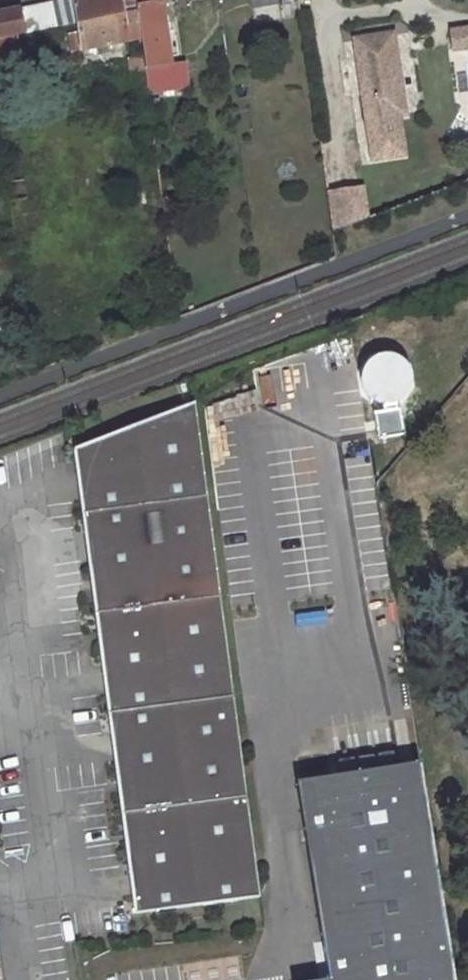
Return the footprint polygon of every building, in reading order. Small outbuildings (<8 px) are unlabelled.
[(77,24),(78,31),(81,50),(142,39),(139,9),(121,12),(120,0),(75,0),(77,24)] [(121,12),(139,9),(142,39),(145,55),(146,64),(147,71),(149,90),(150,96),(192,90),(188,65),(170,68),(161,4),(176,1),(176,0),(120,0),(121,12)] [(252,26),(280,21),(276,0),(247,0),(252,26)] [(53,2),(21,8),(27,34),(59,28),(53,2)] [(0,13),(0,68),(12,66),(7,38),(27,34),(21,8),(0,13)] [(447,30),(450,52),(467,49),(467,27),(447,30)] [(78,31),(68,34),(72,52),(81,50),(78,31)] [(392,35),(355,41),(372,161),(402,156),(397,117),(404,116),(392,35)] [(145,55),(130,57),(131,66),(146,64),(145,55)] [(146,64),(131,66),(132,74),(147,71),(146,64)] [(147,71),(138,73),(140,92),(149,90),(147,71)] [(362,189),(342,192),(347,226),(367,219),(362,189)] [(342,192),(323,195),(329,232),(347,226),(342,192)] [(260,898),(192,408),(73,453),(139,916),(260,898)] [(421,763),(296,784),(325,979),(457,979),(421,763)]
